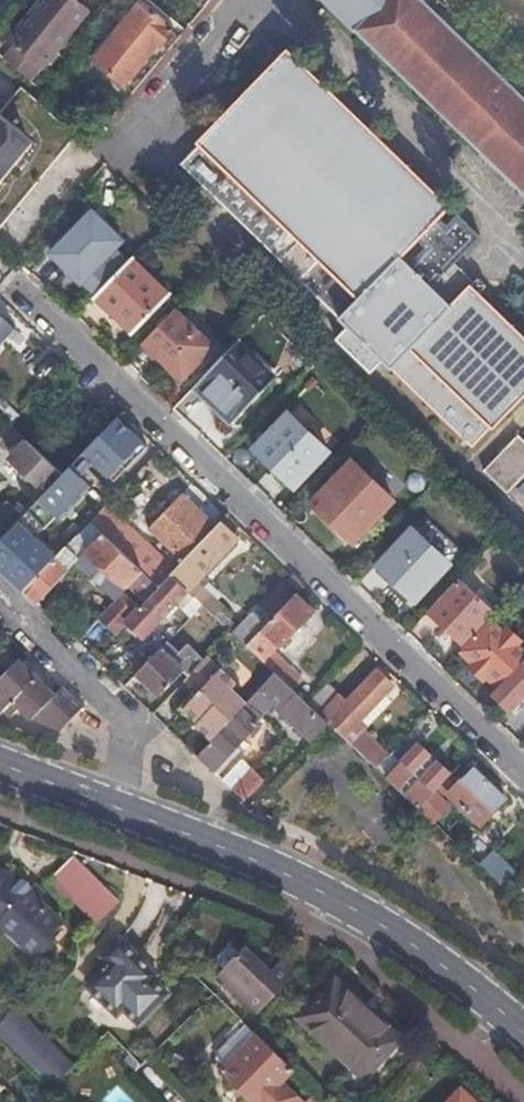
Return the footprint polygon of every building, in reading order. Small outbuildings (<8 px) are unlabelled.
[(90,12),(79,3),(76,0),(46,0),(11,43),(15,47),(4,60),(32,83),(90,12)] [(420,0),(323,0),(523,194),(523,101),(420,0)] [(160,46),(172,31),(138,3),(93,58),(123,84),(157,44),(160,46)] [(323,301),(431,192),(287,52),(198,143),(200,146),(183,164),(323,301)] [(73,135),(40,104),(25,93),(2,121),(0,119),(0,224),(73,135)] [(399,375),(479,293),(441,257),(451,248),(459,255),(477,236),(431,192),(323,301),(349,327),(339,338),(372,371),(383,360),(399,375)] [(60,230),(78,245),(83,240),(65,224),(60,230)] [(42,243),(77,273),(90,259),(91,257),(84,250),(89,245),(83,240),(78,245),(60,230),(57,227),(42,243)] [(168,294),(131,258),(94,296),(132,332),(168,294)] [(479,293),(399,375),(472,445),(491,426),(493,428),(523,396),(523,337),(479,293)] [(211,348),(173,309),(141,343),(179,381),(211,348)] [(197,382),(190,388),(202,400),(225,423),(227,424),(274,376),(236,341),(197,382)] [(220,429),(225,423),(202,400),(196,406),(220,429)] [(12,424),(7,420),(0,413),(0,437),(12,424)] [(252,449),(290,486),(323,452),(286,416),(252,449)] [(116,417),(80,455),(69,467),(63,473),(47,491),(37,501),(23,516),(18,522),(0,541),(0,565),(6,571),(25,590),(55,558),(34,538),(100,467),(114,479),(146,446),(116,417)] [(0,437),(0,448),(5,452),(22,434),(12,424),(0,437)] [(502,451),(521,470),(523,466),(523,441),(518,435),(502,451)] [(47,491),(63,473),(29,440),(12,457),(47,491)] [(502,451),(485,469),(507,492),(523,475),(523,466),(521,470),(502,451)] [(311,502),(351,540),(385,506),(345,468),(311,502)] [(446,488),(442,485),(436,479),(425,491),(434,500),(446,488)] [(184,560),(214,528),(180,496),(149,529),(184,560)] [(106,504),(108,503),(105,499),(100,505),(103,508),(106,504)] [(23,516),(9,504),(0,513),(0,541),(18,522),(23,516)] [(110,508),(106,504),(103,508),(90,522),(103,534),(158,587),(169,576),(175,570),(125,523),(128,520),(113,505),(110,508)] [(244,531),(227,514),(219,523),(236,539),(244,531)] [(103,534),(90,522),(76,536),(89,548),(103,534)] [(236,539),(219,523),(214,528),(184,560),(175,570),(169,576),(201,607),(213,618),(222,609),(201,589),(199,592),(192,585),(236,539)] [(442,564),(413,537),(410,533),(378,566),(414,600),(446,568),(442,564)] [(145,601),(158,587),(103,534),(89,548),(74,563),(91,578),(94,575),(101,581),(98,584),(115,600),(122,593),(129,586),(145,601)] [(67,570),(55,558),(25,590),(32,596),(39,603),(69,572),(67,570)] [(192,616),(201,607),(169,576),(158,587),(145,601),(139,608),(122,593),(115,600),(98,618),(113,633),(127,619),(144,635),(179,599),(187,607),(184,610),(192,616)] [(464,647),(490,620),(496,614),(459,579),(427,612),(464,647)] [(269,619),(291,597),(278,585),(257,607),(269,619)] [(295,694),(298,697),(309,686),(271,651),(310,609),(293,594),(291,597),(269,619),(244,646),(274,675),(295,694)] [(244,646),(269,619),(257,607),(256,606),(231,634),(244,646)] [(523,661),(523,653),(490,620),(464,647),(460,651),(497,688),(523,661)] [(186,678),(203,661),(186,645),(178,652),(167,642),(137,673),(160,696),(181,673),(186,678)] [(16,662),(5,651),(0,655),(0,679),(16,662)] [(1,714),(7,709),(13,715),(23,706),(35,717),(33,719),(61,729),(84,705),(63,686),(55,695),(19,659),(16,662),(0,679),(0,713),(1,714)] [(215,737),(244,706),(229,691),(233,687),(204,660),(203,661),(186,678),(182,683),(196,695),(181,711),(195,724),(198,721),(215,737)] [(491,694),(507,710),(523,693),(523,661),(497,688),(491,694)] [(327,725),(342,739),(384,694),(391,686),(373,670),(344,702),(323,683),(304,703),(327,725)] [(275,706),(280,710),(295,694),(274,675),(244,706),(215,737),(197,755),(213,770),(237,745),(275,706)] [(313,741),(327,725),(304,703),(298,697),(295,694),(280,710),(313,741)] [(342,739),(348,744),(357,735),(390,700),(384,694),(342,739)] [(348,744),(366,761),(376,752),(357,735),(348,744)] [(417,809),(432,793),(448,775),(414,743),(397,761),(400,764),(391,774),(381,764),(376,770),(417,809)] [(242,749),(237,745),(213,770),(218,775),(242,749)] [(222,779),(244,800),(263,779),(241,759),(222,779)] [(446,793),(480,825),(503,799),(470,768),(446,793)] [(417,809),(431,822),(446,806),(432,793),(417,809)] [(70,899),(95,922),(118,898),(90,871),(74,856),(71,853),(50,876),(73,896),(70,899)] [(482,867),(503,885),(514,873),(493,854),(482,867)] [(29,887),(26,881),(0,872),(0,922),(36,957),(51,942),(53,939),(49,935),(60,923),(36,900),(26,891),(29,887)] [(33,883),(29,887),(26,891),(36,900),(43,893),(33,883)] [(140,957),(118,936),(102,953),(109,961),(88,984),(117,1012),(123,1005),(139,1021),(168,991),(151,976),(136,961),(140,957)] [(219,977),(260,1014),(296,977),(281,963),(273,971),(248,948),(219,977)] [(155,972),(140,957),(136,961),(151,976),(155,972)] [(299,1022),(353,1074),(369,1058),(378,1067),(399,1046),(336,983),(299,1022)] [(0,1020),(0,1042),(49,1090),(70,1069),(12,1009),(8,1012),(0,1020)] [(244,1022),(215,1052),(214,1057),(225,1066),(222,1069),(254,1101),(305,1101),(315,1092),(304,1081),(291,1068),(259,1037),(256,1034),(244,1022)] [(369,1058),(353,1074),(363,1083),(378,1067),(369,1058)] [(460,1089),(448,1101),(475,1101),(460,1089)] [(315,1092),(305,1101),(326,1101),(315,1092)]
